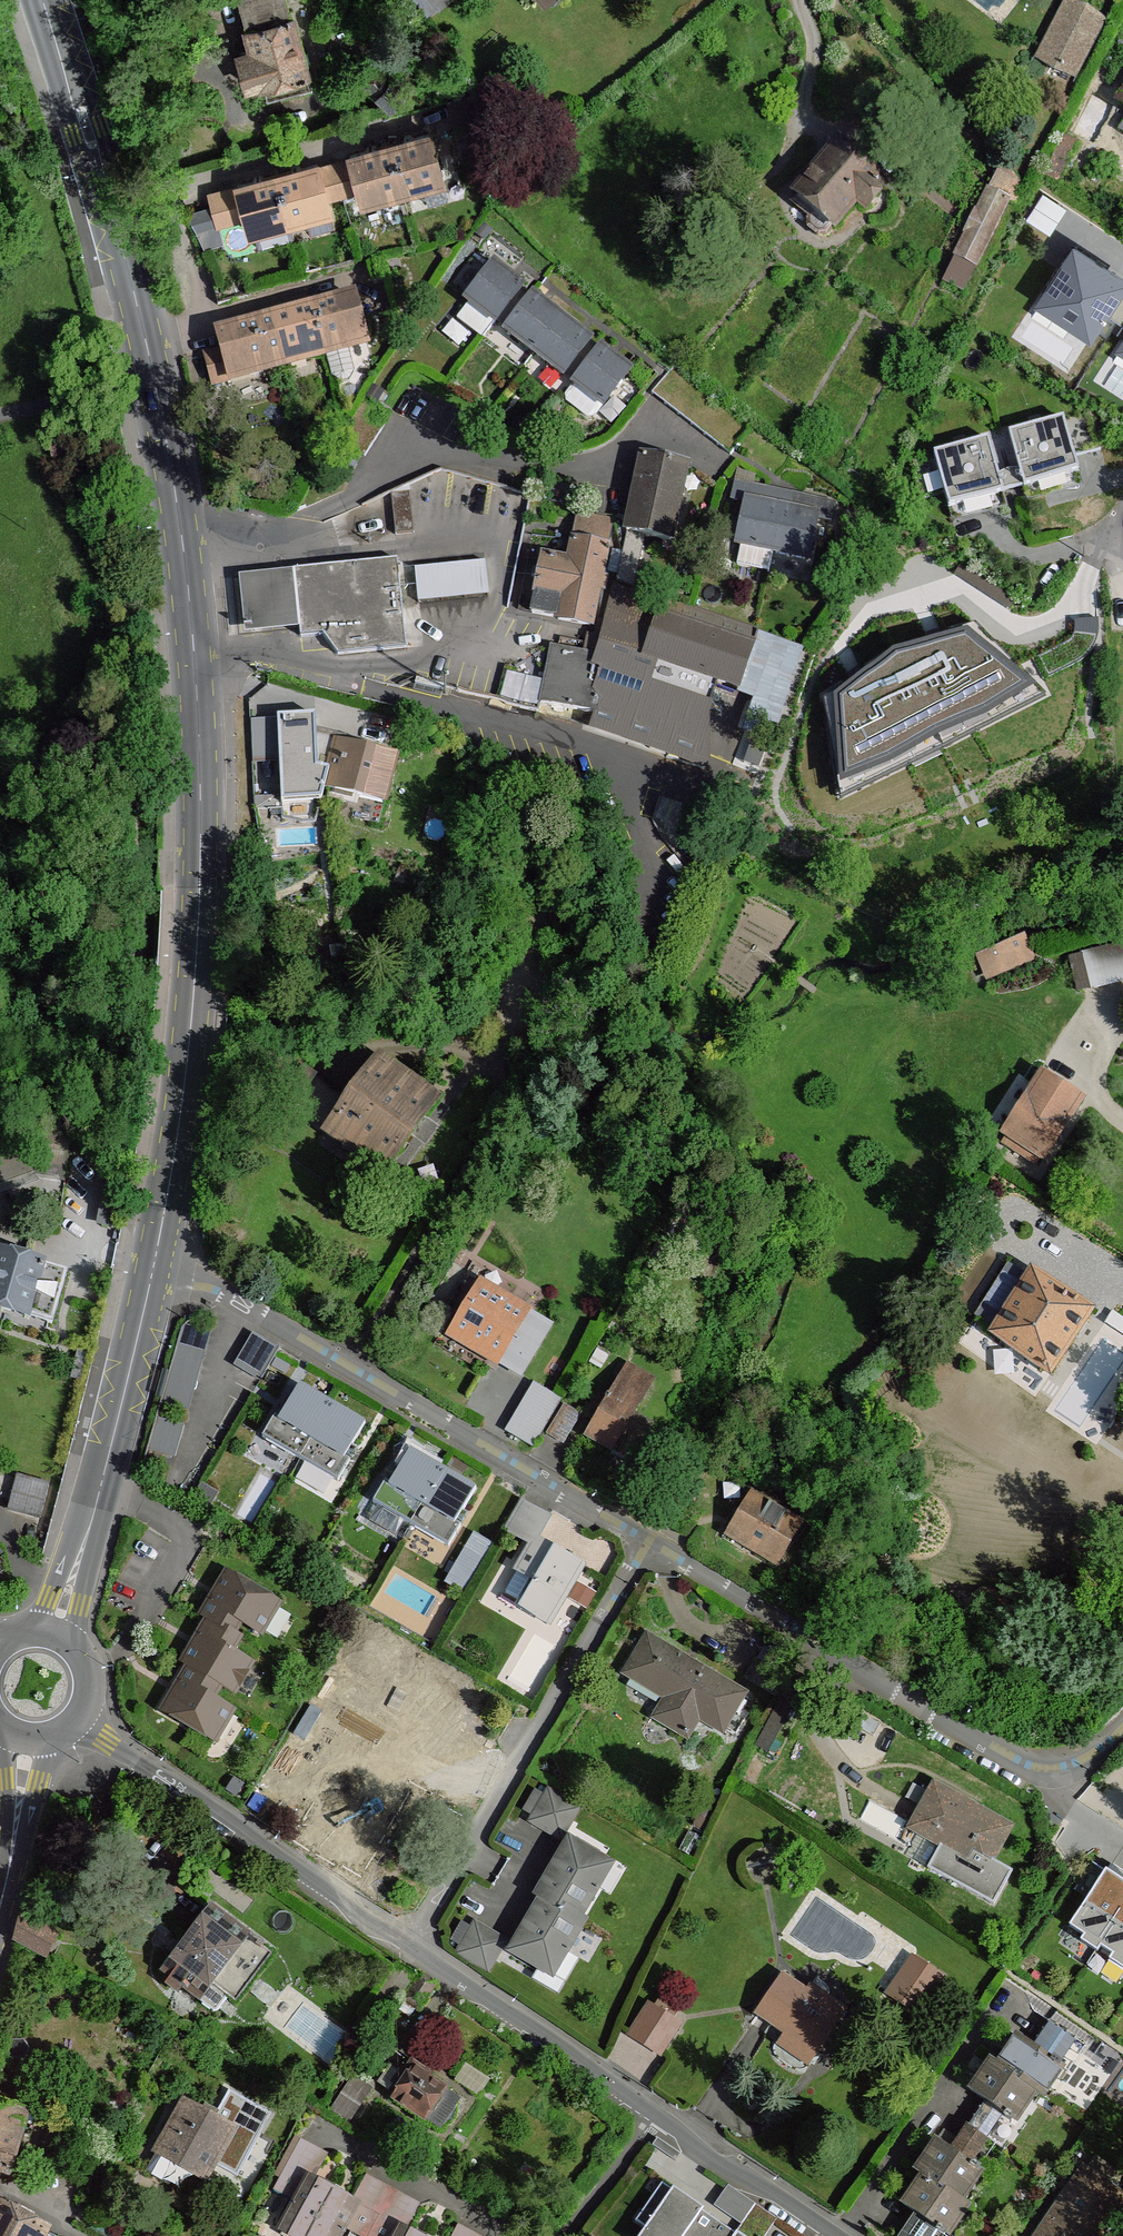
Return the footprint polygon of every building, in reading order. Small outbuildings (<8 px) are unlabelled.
[(290,16),(285,0),(241,0),(250,27),(290,16)] [(1075,7),(1047,62),(1074,76),(1102,21),(1075,7)] [(308,74),(292,15),(290,16),(250,27),(247,28),(253,50),(240,54),(248,85),(261,82),(262,87),(308,74)] [(404,92),(374,63),(359,79),(390,107),(404,92)] [(488,123),(479,92),(447,100),(456,133),(488,123)] [(431,134),(391,145),(403,191),(423,185),(421,177),(441,172),(432,139),(431,134)] [(1065,136),(1049,168),(1062,174),(1078,142),(1065,136)] [(351,155),(351,159),(360,190),(361,193),(379,188),(382,196),(403,191),(391,145),(351,155)] [(833,145),(786,203),(829,242),(854,214),(865,223),(888,193),(833,145)] [(335,163),(343,194),(360,190),(351,159),(335,163)] [(319,167),(327,199),(343,194),(335,163),(319,167)] [(278,175),(290,222),(307,217),(312,216),(309,207),(326,202),(328,202),(327,199),(319,167),(318,164),(278,175)] [(421,177),(423,185),(429,205),(448,200),(441,172),(421,177)] [(254,231),(290,222),(278,175),(237,186),(246,218),(250,232),(254,231)] [(246,218),(237,186),(210,193),(219,225),(246,218)] [(1008,201),(989,192),(957,257),(976,266),(1008,201)] [(1051,233),(1067,208),(1045,193),(1028,218),(1051,233)] [(312,216),(307,217),(311,234),(334,228),(326,202),(309,207),(312,216)] [(290,222),(254,231),(259,248),(295,238),(290,222)] [(1040,300),(1089,332),(1122,280),(1122,279),(1074,248),(1040,300)] [(494,266),(466,300),(470,303),(495,322),(497,320),(508,305),(520,290),(522,288),(508,277),(494,266)] [(531,299),(520,290),(508,305),(520,314),(531,299)] [(562,319),(533,296),(531,299),(520,314),(508,329),(507,331),(535,353),(562,319)] [(314,308),(326,355),(348,349),(345,340),(365,335),(360,318),(355,297),(314,308)] [(495,322),(470,303),(458,318),(483,338),(495,322)] [(520,314),(508,305),(497,320),(508,329),(520,314)] [(274,319),(284,357),(304,351),(306,359),(326,355),(314,308),(274,319)] [(284,357),(274,319),(218,334),(223,351),(228,371),(247,366),(267,361),(284,357)] [(591,341),(562,319),(535,353),(563,376),(565,373),(577,358),(589,343),(591,341)] [(600,352),(589,343),(577,358),(589,366),(600,352)] [(348,349),(326,355),(333,377),(341,382),(350,380),(354,371),(348,349)] [(626,368),(602,349),(600,352),(589,366),(577,382),(575,384),(603,406),(631,371),(626,368)] [(231,381),(228,371),(223,351),(207,355),(214,385),(231,381)] [(589,366),(577,358),(565,373),(577,382),(589,366)] [(270,370),(267,361),(247,366),(249,375),(270,370)] [(686,378),(672,368),(652,394),(665,404),(686,378)] [(699,388),(686,378),(665,404),(679,414),(699,388)] [(603,406),(575,384),(567,394),(568,402),(589,418),(595,417),(603,406)] [(712,398),(699,388),(679,414),(692,424),(712,398)] [(725,408),(712,398),(692,424),(705,434),(725,408)] [(739,418),(725,408),(705,434),(719,445),(739,418)] [(752,428),(739,418),(719,445),(732,455),(752,428)] [(1063,418),(1009,434),(1024,487),(1078,472),(1063,418)] [(988,439),(934,455),(949,508),(1004,493),(988,439)] [(686,466),(644,457),(628,531),(644,534),(671,539),(686,466)] [(746,502),(765,506),(769,490),(736,483),(733,499),(746,502)] [(410,491),(392,493),(396,535),(414,533),(410,491)] [(801,497),(799,513),(817,516),(832,520),(835,504),(826,503),(801,497)] [(765,506),(746,502),(738,545),(741,546),(773,553),(782,509),(765,506)] [(799,513),(782,509),(773,553),(810,559),(817,516),(799,513)] [(575,541),(608,547),(611,526),(579,520),(575,541)] [(644,534),(628,531),(623,553),(619,573),(635,577),(644,534)] [(571,563),(544,558),(536,597),(562,602),(559,619),(584,624),(592,626),(608,547),(575,541),(571,563)] [(769,571),(773,553),(741,546),(738,565),(769,571)] [(400,585),(397,555),(291,566),(296,627),(298,637),(323,635),(340,655),(407,648),(404,620),(400,585)] [(483,559),(413,565),(415,584),(416,601),(487,595),(483,559)] [(241,631),(296,627),(291,566),(236,573),(241,631)] [(605,628),(598,657),(608,659),(596,713),(709,751),(707,718),(717,681),(654,659),(674,603),(617,582),(605,628)] [(415,584),(400,585),(404,620),(418,618),(416,601),(415,584)] [(533,614),(559,619),(562,602),(536,597),(533,614)] [(690,609),(674,603),(654,659),(717,681),(739,689),(757,632),(690,609)] [(975,626),(893,653),(822,703),(837,786),(889,764),(936,737),(985,716),(1034,687),(975,626)] [(799,646),(757,632),(739,689),(762,696),(751,730),(769,736),(799,646)] [(552,648),(542,703),(596,713),(608,659),(598,657),(579,653),(552,648)] [(316,718),(277,720),(281,809),(321,808),(326,789),(329,777),(318,774),(316,718)] [(396,756),(336,740),(329,777),(326,789),(384,804),(396,756)] [(1033,956),(1023,935),(983,954),(992,974),(1033,956)] [(1083,955),(1091,988),(1122,979),(1122,945),(1083,955)] [(350,1101),(329,1131),(387,1171),(435,1099),(379,1060),(350,1101)] [(329,1131),(350,1101),(301,1068),(282,1098),(329,1131)] [(1045,1074),(1009,1132),(1016,1137),(1045,1155),(1081,1097),(1045,1074)] [(1038,1165),(1045,1155),(1016,1137),(1010,1146),(1038,1165)] [(52,1325),(66,1275),(0,1256),(0,1309),(49,1324),(52,1325)] [(1090,1311),(1033,1272),(1022,1289),(1004,1318),(994,1334),(1049,1372),(1090,1311)] [(1004,1318),(1022,1289),(1003,1277),(984,1306),(1004,1318)] [(481,1286),(451,1334),(500,1363),(529,1314),(481,1286)] [(0,1309),(0,1321),(46,1335),(49,1324),(0,1309)] [(550,1326),(529,1314),(500,1363),(521,1376),(550,1326)] [(207,1333),(181,1325),(161,1399),(187,1406),(207,1333)] [(277,1347),(252,1332),(233,1364),(259,1379),(277,1347)] [(629,1368),(590,1434),(640,1463),(653,1438),(629,1423),(652,1382),(629,1368)] [(536,1385),(516,1421),(539,1435),(559,1398),(536,1385)] [(333,1406),(300,1386),(280,1420),(274,1416),(262,1438),(301,1460),(333,1406)] [(582,1412),(566,1403),(549,1433),(564,1442),(582,1412)] [(365,1424),(333,1406),(301,1460),(338,1482),(351,1460),(345,1457),(365,1424)] [(182,1425),(156,1418),(147,1448),(174,1455),(182,1425)] [(539,1435),(516,1421),(509,1432),(533,1446),(539,1435)] [(444,1468),(411,1450),(391,1484),(385,1481),(372,1502),(411,1525),(444,1468)] [(477,1488),(444,1468),(411,1525),(449,1546),(462,1525),(457,1522),(477,1488)] [(49,1485),(17,1478),(9,1508),(41,1517),(49,1485)] [(753,1495),(730,1533),(779,1561),(800,1525),(753,1495)] [(540,1533),(550,1517),(522,1502),(506,1531),(524,1540),(531,1528),(540,1533)] [(537,1539),(540,1533),(531,1528),(524,1540),(533,1545),(552,1556),(556,1550),(537,1539)] [(469,1586),(493,1537),(477,1529),(452,1578),(469,1586)] [(551,1620),(583,1565),(556,1550),(552,1556),(533,1545),(505,1593),(551,1620)] [(4,1558),(0,1559),(0,1593),(13,1589),(4,1558)] [(208,1620),(234,1635),(241,1622),(262,1635),(281,1603),(227,1572),(201,1616),(208,1620)] [(234,1635),(208,1620),(182,1663),(189,1666),(221,1685),(235,1694),(252,1664),(232,1652),(240,1639),(234,1635)] [(648,1638),(627,1673),(668,1697),(656,1718),(687,1736),(699,1716),(722,1729),(742,1694),(648,1638)] [(221,1685),(189,1666),(163,1710),(215,1741),(233,1711),(213,1699),(221,1685)] [(937,1787),(915,1827),(942,1841),(971,1857),(974,1850),(992,1859),(994,1856),(1010,1827),(937,1787)] [(579,1809),(549,1791),(532,1821),(561,1839),(579,1809)] [(971,1857),(942,1841),(928,1866),(995,1903),(1013,1868),(994,1856),(992,1859),(974,1850),(971,1857)] [(571,1842),(539,1896),(544,1898),(579,1918),(610,1865),(571,1842)] [(1107,1859),(1060,1928),(1122,1971),(1122,1870),(1107,1859)] [(579,1918),(544,1898),(514,1951),(552,1973),(584,1920),(579,1918)] [(273,1953),(211,1908),(165,1970),(218,2009),(229,1995),(238,2001),(273,1953)] [(52,1939),(22,1922),(16,1940),(44,1955),(52,1939)] [(506,1940),(476,1924),(458,1954),(489,1971),(506,1940)] [(942,1975),(915,1956),(891,1991),(919,2010),(942,1975)] [(818,1998),(785,1975),(759,2013),(816,2051),(846,2008),(822,1992),(818,1998)] [(650,2004),(630,2035),(661,2054),(680,2024),(650,2004)] [(448,2076),(477,2038),(442,2011),(413,2049),(448,2076)] [(1050,2022),(1033,2046),(1060,2064),(1076,2040),(1050,2022)] [(1018,2036),(998,2065),(1038,2092),(1044,2096),(1064,2067),(1060,2064),(1033,2046),(1018,2036)] [(991,2060),(971,2089),(987,2100),(1002,2110),(1018,2121),(1038,2092),(998,2065),(991,2060)] [(445,2088),(412,2063),(408,2069),(403,2068),(394,2082),(401,2087),(394,2098),(425,2120),(445,2088)] [(371,2089),(354,2078),(333,2110),(350,2121),(371,2089)] [(462,2099),(445,2088),(425,2120),(441,2129),(444,2124),(450,2123),(455,2119),(456,2112),(456,2107),(462,2099)] [(1002,2110),(987,2100),(970,2125),(986,2135),(1002,2110)] [(233,2128),(185,2102),(158,2152),(207,2178),(233,2128)] [(0,2104),(0,2172),(8,2175),(26,2111),(0,2104)] [(970,2125),(953,2150),(973,2164),(991,2139),(986,2135),(970,2125)] [(308,2177),(314,2180),(329,2154),(301,2138),(274,2190),(295,2201),(308,2177)] [(923,2174),(963,2201),(983,2172),(973,2164),(953,2150),(936,2140),(916,2169),(923,2174)] [(1085,2172),(1041,2235),(1100,2235),(1122,2198),(1085,2172)] [(352,2202),(359,2205),(346,2229),(359,2235),(395,2235),(400,2227),(406,2231),(421,2203),(366,2174),(352,2202)] [(970,2206),(963,2201),(923,2174),(903,2203),(918,2214),(937,2226),(950,2235),(970,2206)] [(301,2235),(309,2235),(333,2192),(314,2180),(308,2177),(295,2201),(282,2226),(301,2235)] [(718,2222),(663,2184),(638,2220),(647,2227),(640,2235),(708,2235),(718,2222)] [(755,2205),(728,2186),(714,2207),(741,2226),(755,2205)] [(333,2192),(309,2235),(342,2235),(346,2229),(359,2205),(352,2202),(333,2192)] [(0,2203),(0,2235),(46,2235),(47,2233),(50,2227),(0,2203)] [(755,2205),(741,2226),(738,2232),(745,2235),(766,2235),(777,2220),(755,2205)] [(918,2214),(903,2235),(931,2235),(937,2226),(918,2214)] [(737,2234),(718,2222),(708,2235),(735,2235),(737,2234)] [(452,2235),(481,2235),(459,2224),(452,2235)] [(400,2227),(395,2235),(416,2235),(406,2231),(400,2227)]
